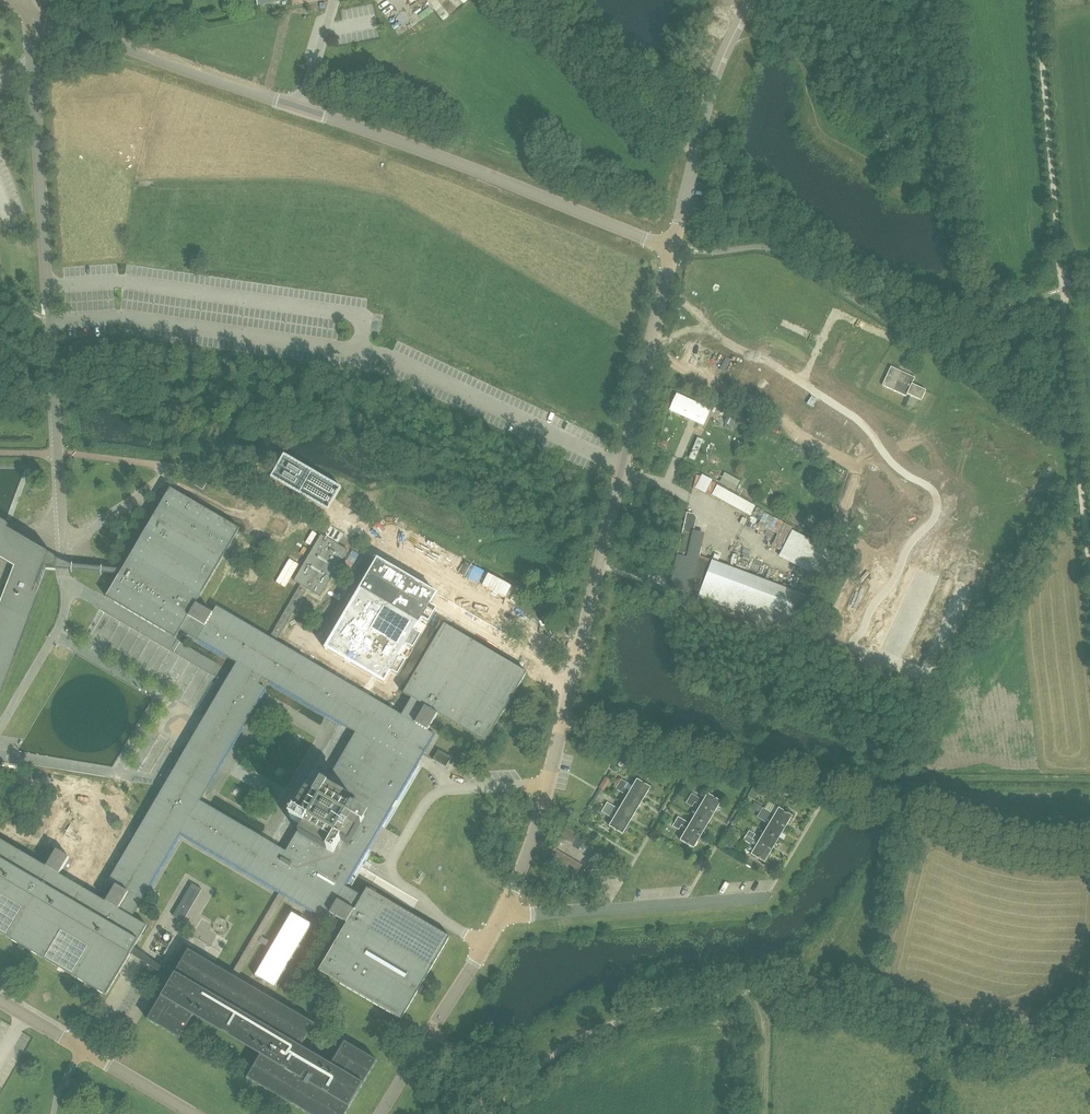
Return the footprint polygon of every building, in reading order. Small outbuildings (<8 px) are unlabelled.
[(912,383),(915,377),(891,366),(882,385),(907,396),(908,394),(922,400),(926,390),(912,383)] [(704,424),(710,409),(677,394),(670,409),(704,424)] [(807,404),(812,407),(817,400),(812,396),(807,404)] [(725,422),(735,427),(738,421),(728,416),(725,422)] [(723,432),(717,428),(710,436),(717,436),(723,432)] [(697,437),(692,450),(690,454),(689,458),(695,460),(703,440),(697,437)] [(281,458),(270,478),(301,495),(329,509),(341,488),(312,471),(298,465),(281,458)] [(207,483),(190,473),(186,480),(203,490),(207,483)] [(717,485),(712,495),(750,515),(755,506),(717,485)] [(15,848),(0,839),(0,933),(106,995),(118,974),(118,973),(130,954),(133,947),(134,947),(135,945),(138,940),(138,939),(141,935),(141,934),(147,925),(132,917),(133,914),(137,908),(180,834),(279,892),(278,894),(277,896),(254,935),(254,936),(231,974),(232,974),(231,975),(230,974),(188,949),(175,971),(171,978),(168,984),(152,1011),(149,1016),(147,1019),(180,1038),(193,1015),(260,1054),(247,1078),(309,1113),(345,1113),(355,1097),(355,1096),(356,1096),(377,1060),(344,1041),(331,1064),(301,1047),(314,1023),(237,978),(237,977),(238,978),(259,942),(268,947),(270,948),(254,975),(257,977),(266,982),(275,987),(312,924),(309,923),(300,917),(291,912),(273,943),(271,942),(262,937),(283,900),(285,898),(286,896),(285,896),(286,896),(326,919),(330,913),(347,922),(344,927),(318,970),(401,1019),(450,936),(368,887),(365,891),(363,896),(346,886),(348,882),(349,881),(353,874),(354,873),(358,865),(364,856),(368,849),(381,826),(384,821),(417,766),(418,764),(421,759),(423,754),(424,754),(435,734),(428,730),(429,729),(430,727),(435,719),(436,717),(438,714),(485,741),(526,672),(444,624),(403,693),(411,698),(401,715),(368,696),(377,680),(385,684),(391,672),(398,676),(406,662),(400,658),(407,647),(413,650),(421,636),(416,632),(423,620),(428,624),(437,610),(437,609),(431,606),(437,594),(438,594),(377,558),(324,649),(370,676),(363,689),(361,691),(276,641),(307,589),(320,596),(347,550),(344,548),(336,544),(342,535),(329,527),(328,527),(323,536),(321,535),(294,581),(300,585),(269,637),(217,606),(213,613),(196,603),(199,599),(199,598),(240,529),(174,490),(170,488),(169,490),(165,496),(157,510),(154,516),(122,569),(119,575),(106,597),(176,638),(180,629),(237,663),(232,672),(229,676),(226,682),(225,683),(225,684),(206,716),(187,748),(186,749),(168,780),(151,808),(108,881),(115,885),(105,901),(63,876),(59,874),(69,858),(55,850),(46,866),(18,850),(15,848)] [(677,555),(670,587),(691,592),(692,587),(700,591),(698,598),(791,633),(805,594),(725,564),(712,559),(711,563),(699,558),(702,546),(691,543),(694,531),(697,518),(694,514),(687,512),(678,551),(677,554),(677,555)] [(46,568),(119,575),(122,569),(72,565),(50,555),(41,550),(42,550),(0,525),(0,688),(46,568)] [(438,749),(432,759),(446,767),(451,757),(438,749)] [(618,786),(643,801),(650,789),(637,781),(632,788),(621,781),(618,786)] [(756,800),(759,795),(762,788),(755,785),(749,796),(756,800)] [(627,797),(623,804),(636,812),(643,801),(618,786),(615,790),(621,794),(627,797)] [(695,804),(700,807),(714,815),(721,803),(707,795),(703,802),(691,795),(689,800),(695,804)] [(692,808),(695,804),(689,800),(686,805),(692,808)] [(751,807),(758,811),(761,806),(754,802),(751,807)] [(629,824),(636,812),(623,804),(619,811),(607,804),(604,809),(629,824)] [(714,815),(700,807),(694,818),(707,826),(714,815)] [(629,824),(604,809),(601,813),(613,820),(609,828),(622,836),(629,824)] [(759,813),(785,829),(792,817),(779,809),(774,816),(762,809),(759,813)] [(769,824),(765,832),(778,840),(785,829),(759,813),(757,817),(769,824)] [(687,829),(687,830),(700,838),(707,826),(694,818),(690,824),(678,817),(675,822),(681,825),(687,829)] [(681,825),(675,822),(669,818),(667,823),(679,830),(681,825)] [(730,826),(727,831),(734,835),(737,830),(730,826)] [(700,838),(687,830),(680,842),(694,850),(700,838)] [(749,832),(746,836),(752,840),(753,839),(755,835),(749,832)] [(765,832),(759,842),(758,844),(772,852),(778,840),(765,832)] [(752,840),(746,836),(744,840),(756,847),(751,855),(765,863),(772,852),(758,844),(759,842),(753,839),(752,840)] [(585,837),(579,848),(585,852),(592,842),(585,837)] [(725,850),(734,853),(732,840),(724,841),(725,850)] [(202,889),(192,883),(173,916),(183,922),(202,889)] [(171,978),(175,971),(144,953),(133,947),(130,954),(140,960),(171,978)] [(154,970),(144,964),(136,978),(146,983),(154,970)]
